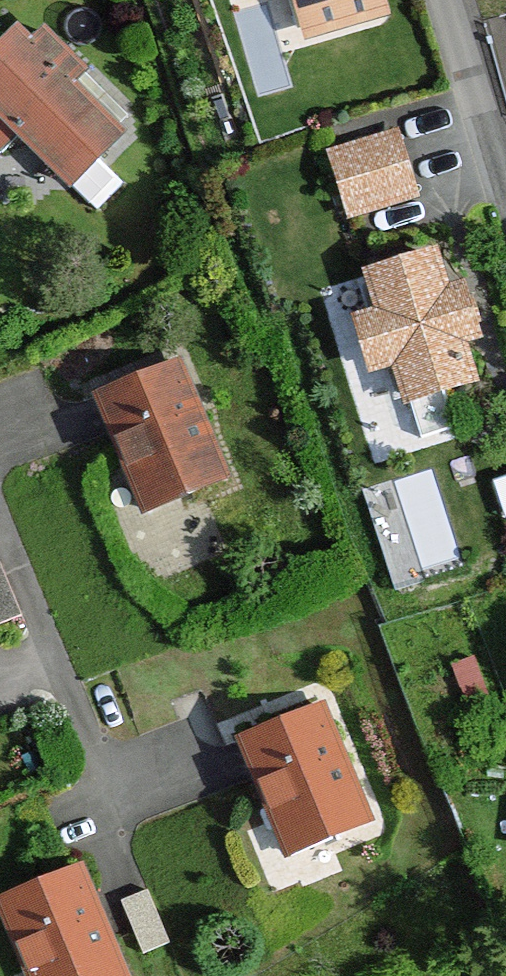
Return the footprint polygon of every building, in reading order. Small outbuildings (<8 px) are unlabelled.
[(303,36),(393,11),(389,0),(292,0),(303,36)] [(49,21),(0,71),(0,142),(4,146),(18,131),(70,183),(127,126),(81,80),(95,66),(49,21)] [(405,124),(332,147),(353,218),(427,195),(405,124)] [(445,233),(357,260),(399,396),(487,369),(445,233)] [(190,352),(96,391),(145,509),(240,469),(190,352)] [(461,546),(438,484),(419,491),(442,553),(461,546)] [(0,561),(0,621),(26,611),(5,559),(0,561)] [(333,697),(239,733),(284,852),(379,816),(333,697)] [(0,895),(0,912),(25,975),(132,975),(88,861),(0,895)]
